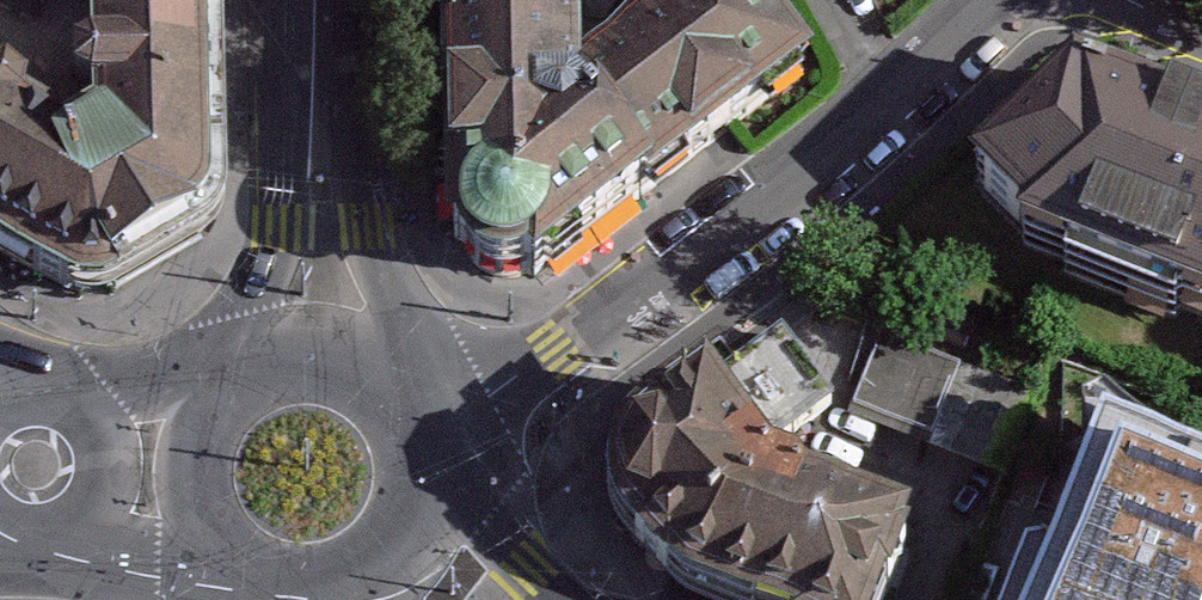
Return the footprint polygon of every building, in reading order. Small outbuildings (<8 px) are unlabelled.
[(7,96),(30,115),(29,122),(76,155),(84,150),(93,145),(94,125),(75,116),(75,88),(93,78),(94,0),(0,0),(0,98),(7,96)] [(205,0),(94,0),(93,78),(75,88),(75,116),(94,125),(93,145),(84,150),(149,275),(186,244),(201,229),(206,218),(205,0)] [(667,208),(593,109),(592,85),(589,10),(608,10),(607,0),(446,0),(453,258),(466,258),(471,274),(483,287),(501,296),(516,298),(535,294),(543,305),(667,208)] [(640,27),(650,42),(592,85),(593,109),(667,208),(827,83),(765,0),(675,0),(640,27)] [(1067,71),(962,176),(1013,228),(1010,238),(1201,319),(1201,124),(1067,71)] [(76,155),(29,122),(30,115),(7,96),(0,98),(0,267),(75,308),(93,310),(109,308),(149,275),(84,150),(76,155)] [(925,547),(783,494),(766,458),(834,409),(783,340),(656,426),(639,440),(624,456),(615,478),(614,507),(619,533),(686,599),(904,599),(925,547)] [(862,419),(937,429),(946,361),(871,351),(862,419)] [(1092,388),(1013,599),(1201,599),(1201,428),(1092,388)]
